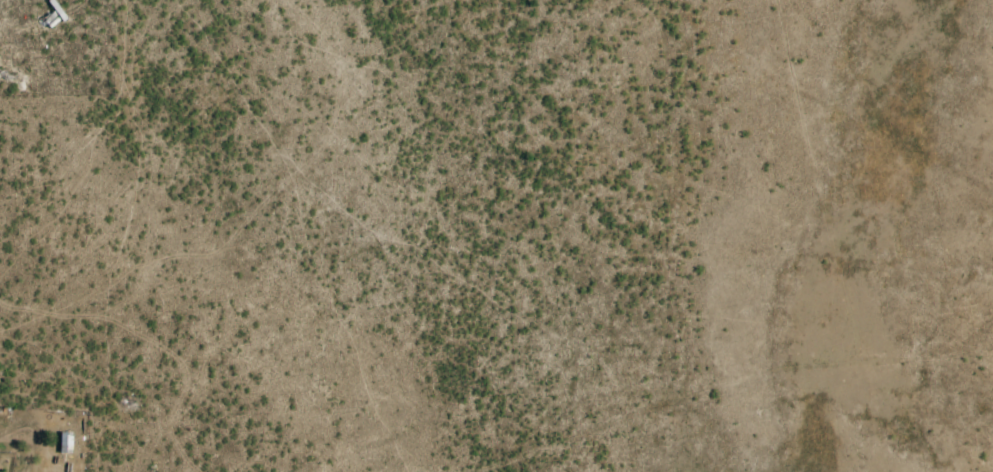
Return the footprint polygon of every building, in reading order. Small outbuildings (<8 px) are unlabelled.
[(72,431),(61,431),(61,453),(72,453),(72,431)]
